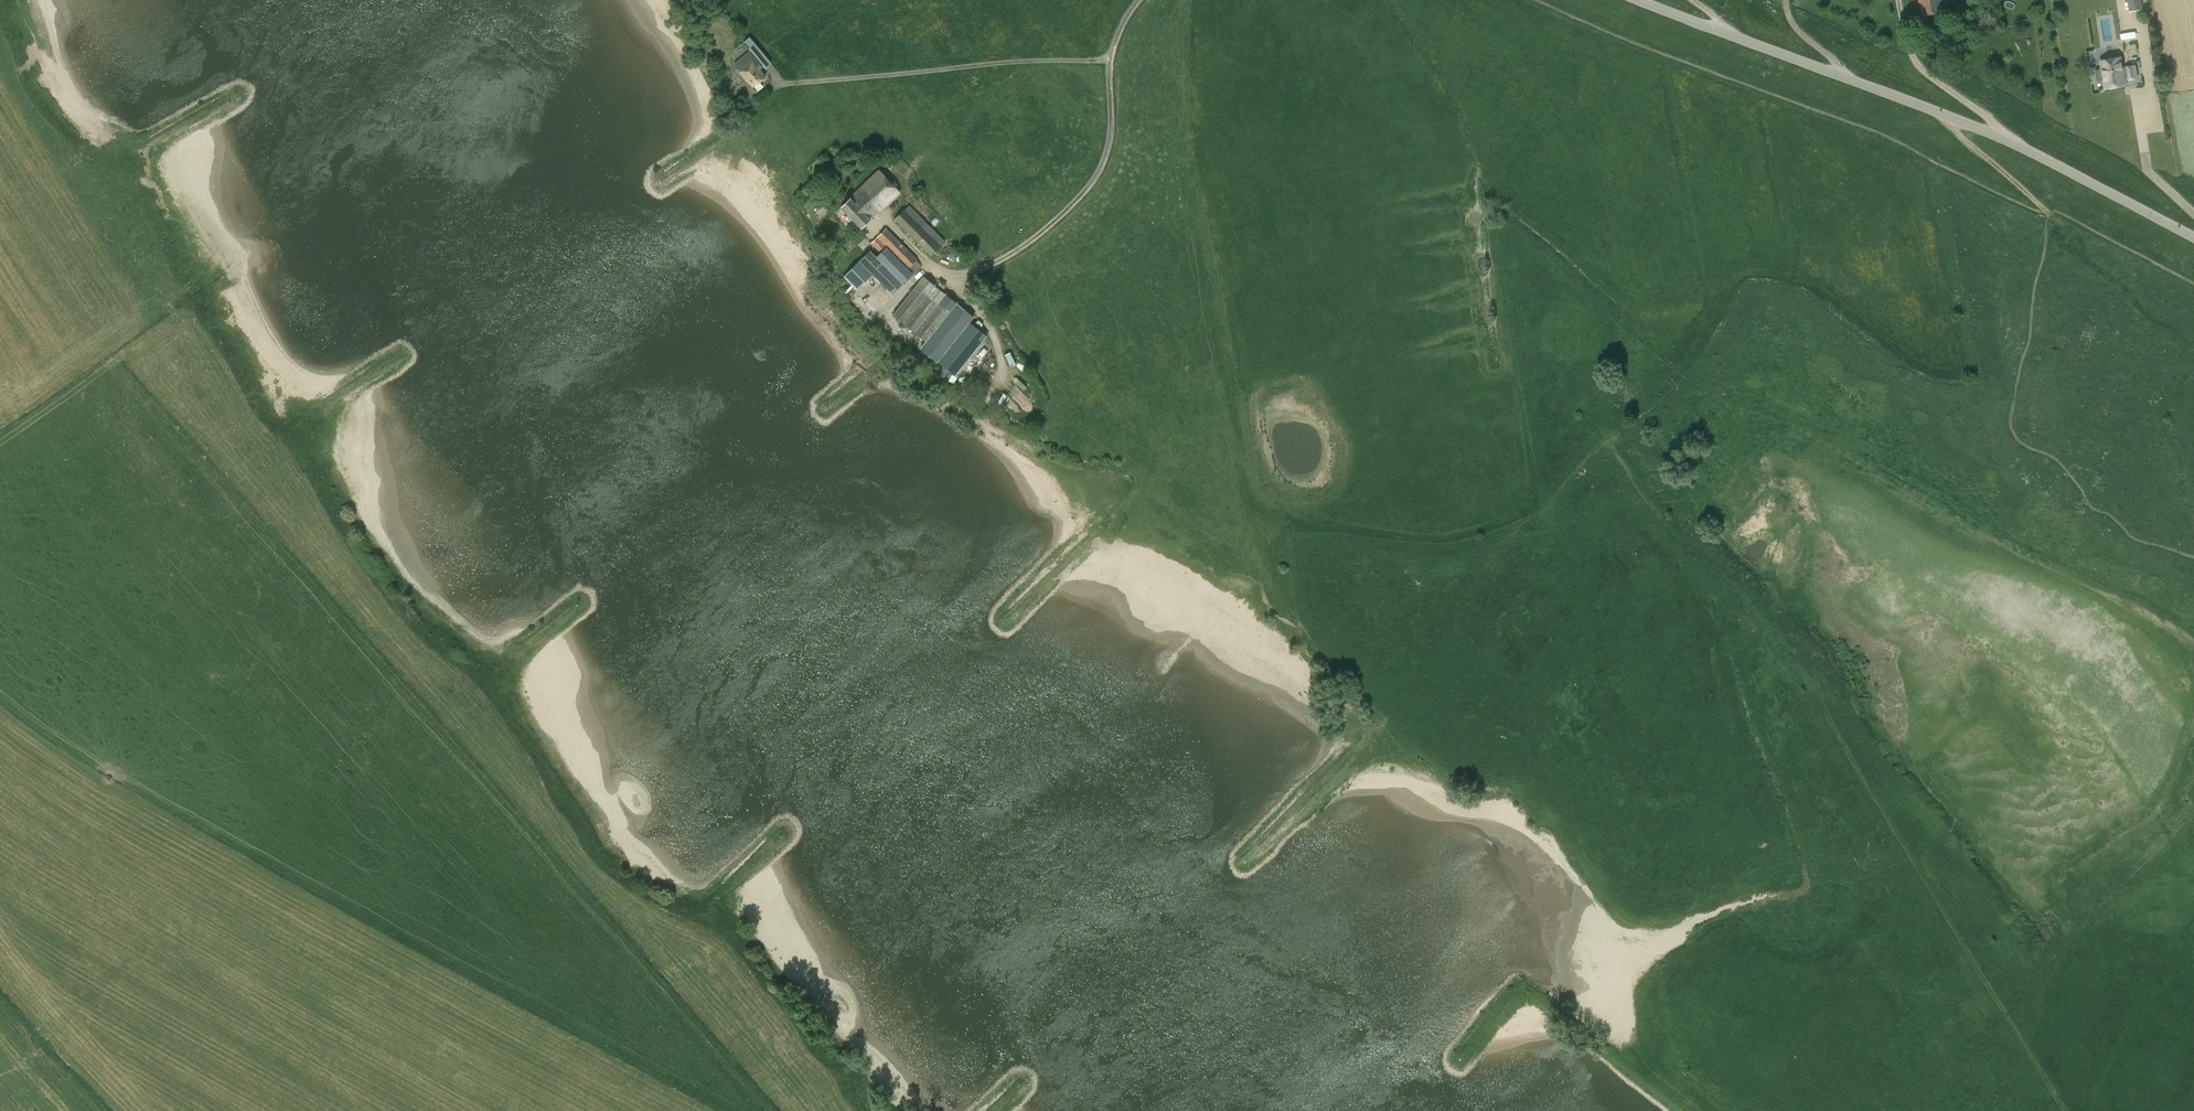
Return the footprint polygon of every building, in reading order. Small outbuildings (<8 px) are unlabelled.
[(1921,14),(1943,11),(1942,0),(1919,0),(1921,14)] [(2129,12),(2143,9),(2141,0),(2127,0),(2129,12)] [(753,87),(765,77),(757,67),(761,63),(751,51),(734,64),(753,87)] [(2134,67),(2121,69),(2119,58),(2102,61),(2103,70),(2096,71),(2097,81),(2105,79),(2106,87),(2124,84),(2123,77),(2135,75),(2134,67)] [(861,227),(899,192),(879,171),(841,206),(861,227)] [(945,241),(909,205),(894,219),(931,256),(945,241)] [(886,246),(887,247),(877,256),(871,250),(844,276),(857,289),(873,274),(892,294),(913,274),(907,268),(917,259),(887,228),(871,243),(880,252),(886,246)] [(926,342),(921,348),(956,376),(989,336),(971,322),(975,316),(924,275),(893,315),(926,342)]
